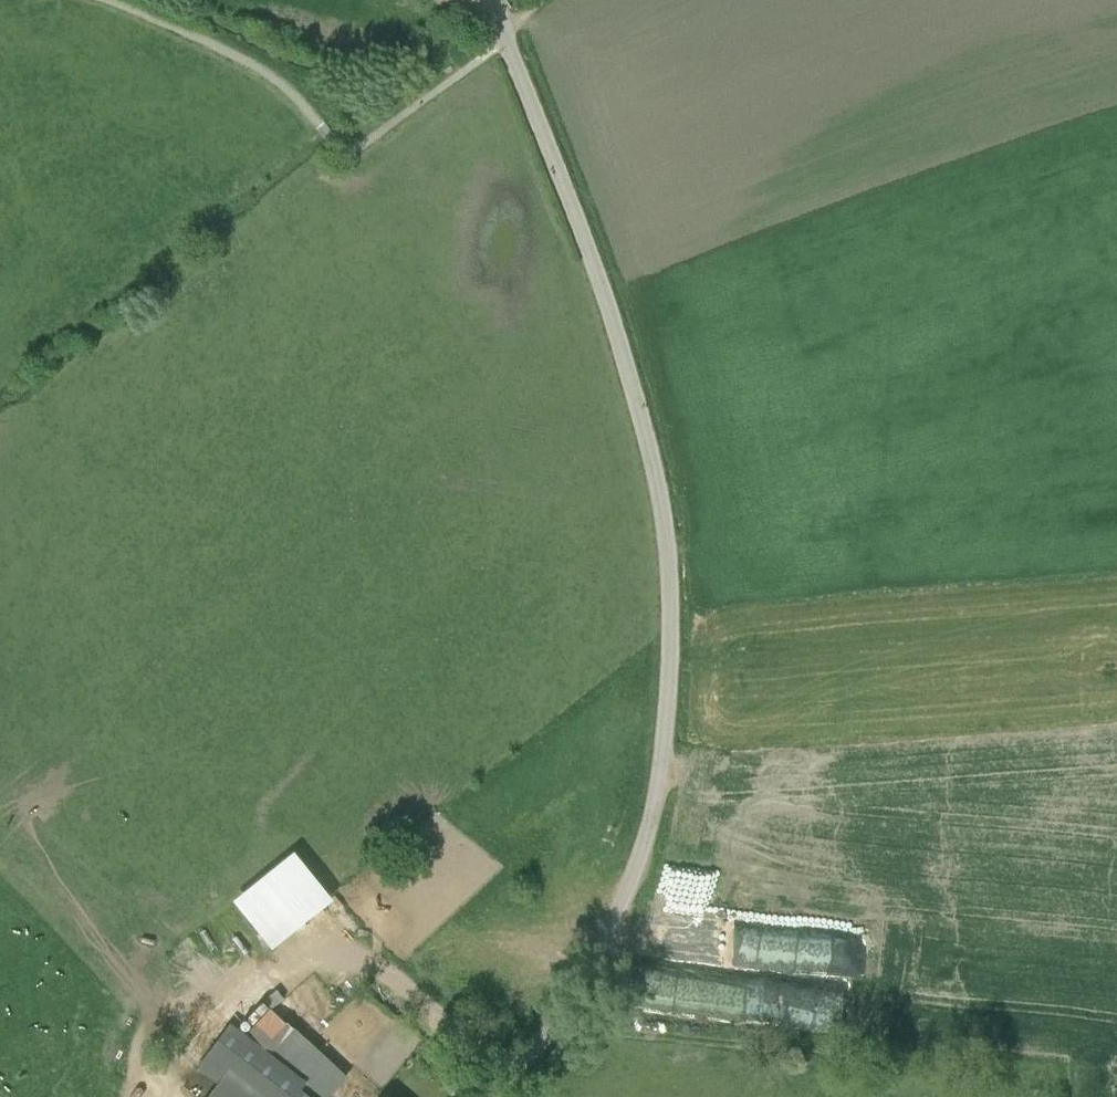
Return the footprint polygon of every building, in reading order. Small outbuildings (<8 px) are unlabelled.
[(266,951),(329,903),(291,853),(203,920),(232,957),(257,938),(266,951)] [(290,1033),(268,1014),(251,1034),(274,1053),(276,1050),(285,1039),(290,1033)] [(276,1050),(301,1071),(310,1060),(285,1039),(276,1050)] [(228,1072),(208,1096),(258,1096),(228,1072)]
